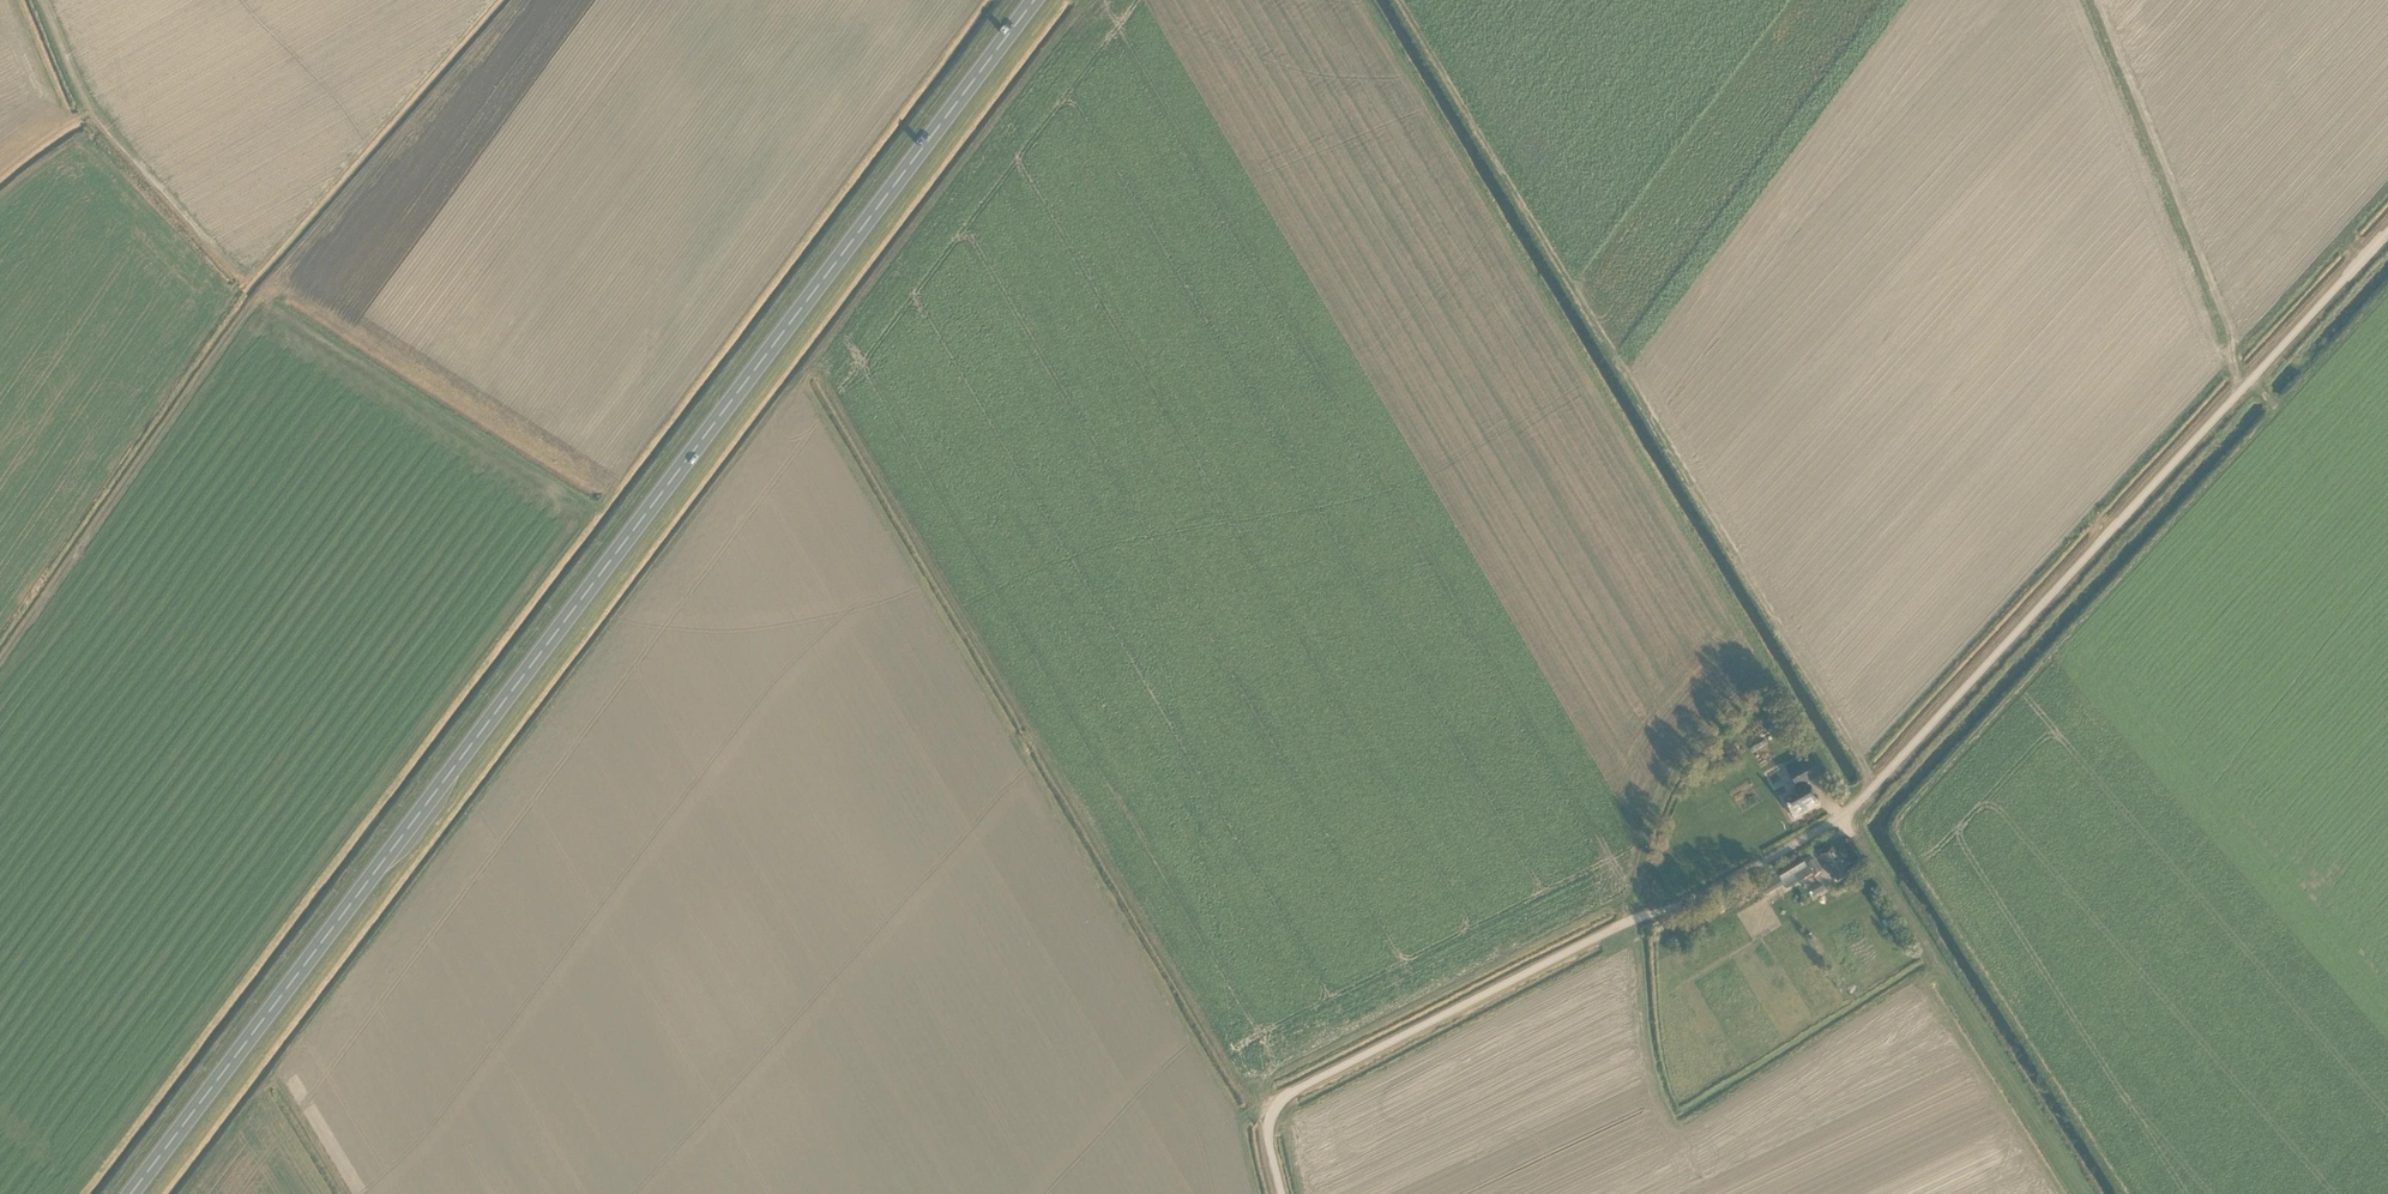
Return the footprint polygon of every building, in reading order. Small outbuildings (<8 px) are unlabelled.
[(1812,755),(1786,770),(1797,789),(1823,774),(1812,755)] [(1820,805),(1810,786),(1784,801),(1794,819),(1820,805)] [(1844,862),(1834,848),(1818,858),(1829,875),(1832,873),(1838,883),(1849,875),(1842,864),(1844,862)] [(1808,868),(1803,860),(1779,875),(1784,883),(1805,870),(1811,880),(1822,872),(1815,860),(1808,865),(1809,867),(1808,868)] [(1813,899),(1826,891),(1821,883),(1808,891),(1813,899)]
